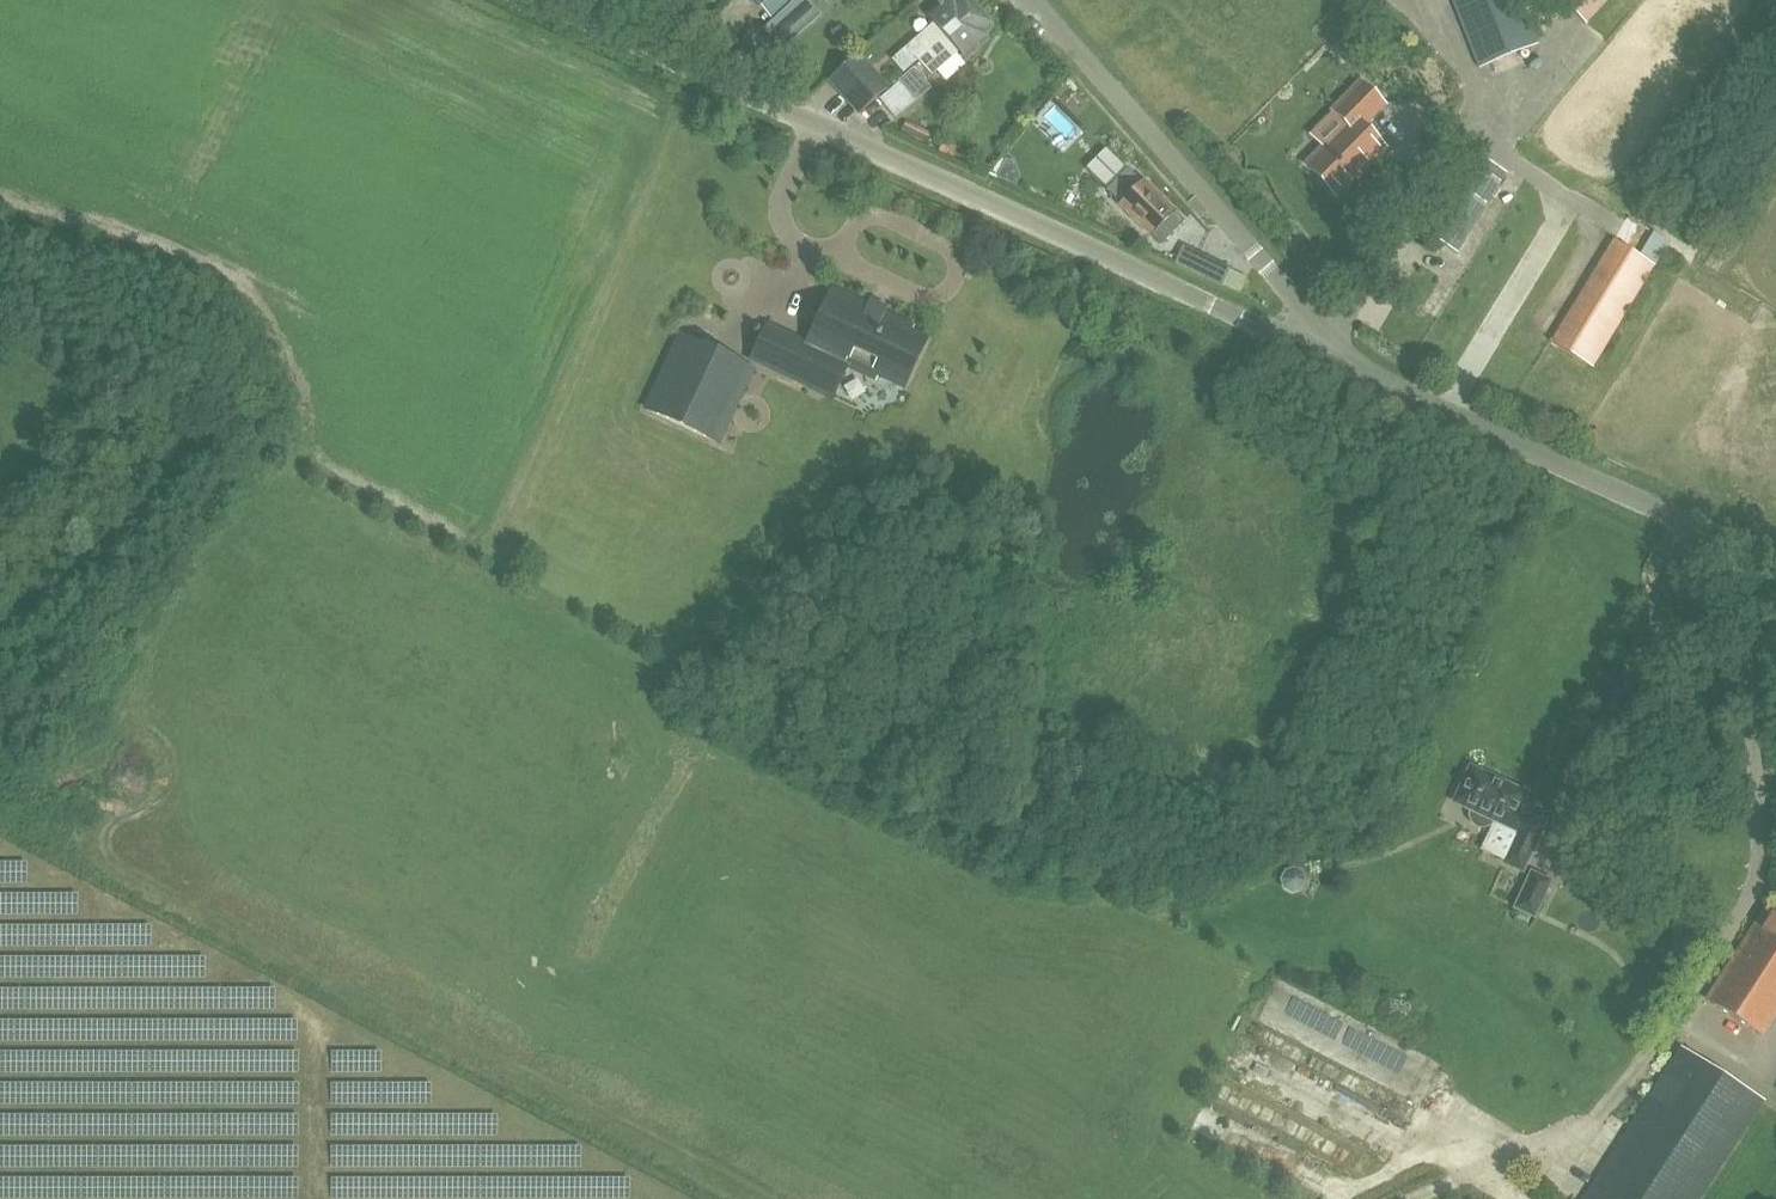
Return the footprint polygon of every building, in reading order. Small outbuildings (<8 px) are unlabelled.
[(771,17),(788,0),(754,0),(771,17)] [(810,4),(806,0),(799,0),(766,31),(785,52),(822,17),(810,4)] [(978,10),(969,0),(954,0),(953,1),(952,0),(945,0),(928,16),(935,24),(908,48),(921,62),(978,10)] [(1519,0),(1453,0),(1481,68),(1538,46),(1519,0)] [(1563,3),(1587,25),(1610,0),(1565,0),(1563,3)] [(985,36),(994,28),(978,10),(921,62),(934,76),(960,51),(968,60),(989,40),(985,36)] [(724,54),(737,42),(726,29),(714,40),(724,54)] [(774,62),(767,78),(780,84),(786,67),(774,62)] [(867,67),(839,93),(859,115),(887,90),(867,67)] [(900,81),(880,99),(898,119),(918,101),(915,98),(928,86),(914,71),(901,83),(900,81)] [(1322,148),(1305,166),(1336,195),(1364,167),(1366,168),(1384,149),(1362,127),(1363,126),(1371,117),(1383,105),(1359,82),(1332,110),(1346,124),(1322,148)] [(932,134),(906,121),(901,131),(929,144),(932,134)] [(944,141),(938,151),(952,158),(957,148),(944,141)] [(1455,259),(1490,203),(1506,174),(1469,153),(1419,236),(1455,259)] [(1128,169),(1108,189),(1121,202),(1119,205),(1151,236),(1151,235),(1164,222),(1174,232),(1184,222),(1143,180),(1141,183),(1128,169)] [(1613,240),(1588,281),(1631,307),(1655,266),(1641,257),(1613,240)] [(1184,245),(1175,263),(1223,287),(1231,270),(1232,270),(1184,245)] [(1631,307),(1588,281),(1551,346),(1593,371),(1631,307)] [(892,318),(884,314),(883,313),(880,316),(868,311),(869,307),(867,306),(832,290),(806,344),(767,326),(751,359),(806,385),(821,353),(849,367),(875,379),(877,374),(903,387),(926,339),(909,332),(911,327),(905,324),(892,318)] [(646,409),(717,443),(752,369),(681,336),(646,409)] [(1526,794),(1470,768),(1454,802),(1470,809),(1468,816),(1471,823),(1476,828),(1485,828),(1490,826),(1491,827),(1480,850),(1505,862),(1504,862),(1522,871),(1544,823),(1526,815),(1525,818),(1517,814),(1526,794)] [(1517,904),(1535,912),(1550,878),(1533,870),(1517,904)] [(1772,915),(1767,911),(1708,1001),(1761,1035),(1775,1012),(1775,909),(1772,915)] [(1586,1198),(1700,1198),(1763,1103),(1683,1051),(1586,1198)]
